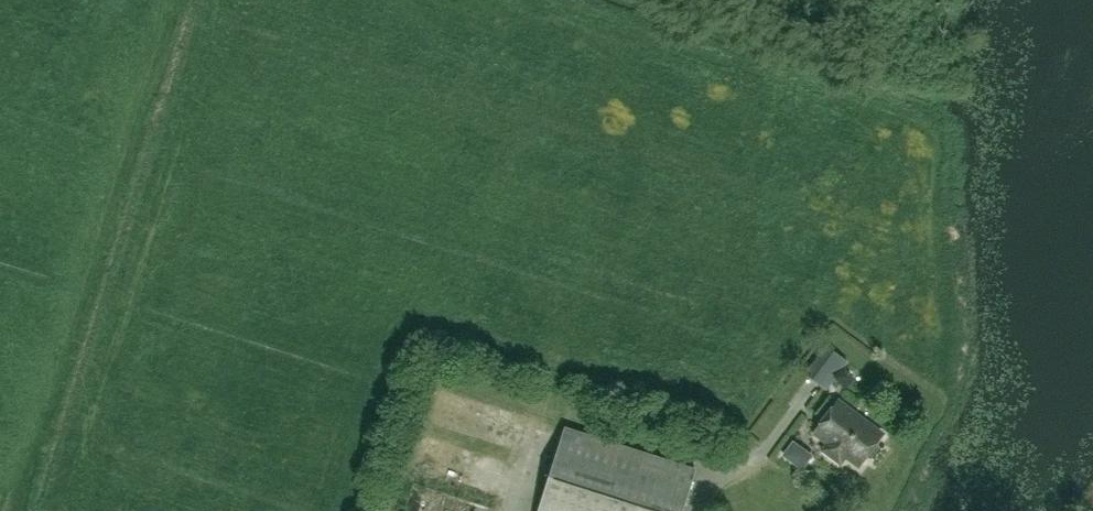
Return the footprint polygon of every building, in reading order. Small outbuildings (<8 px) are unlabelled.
[(825,344),(804,373),(827,390),(848,361),(825,344)] [(883,434),(838,402),(815,432),(829,443),(824,450),(840,462),(846,455),(860,465),(867,455),(871,458),(879,447),(875,444),(883,434)] [(696,470),(565,429),(539,510),(683,510),(696,470)] [(793,440),(783,455),(789,459),(800,445),(799,444),(793,440)] [(445,477),(445,456),(420,455),(420,476),(445,477)]
